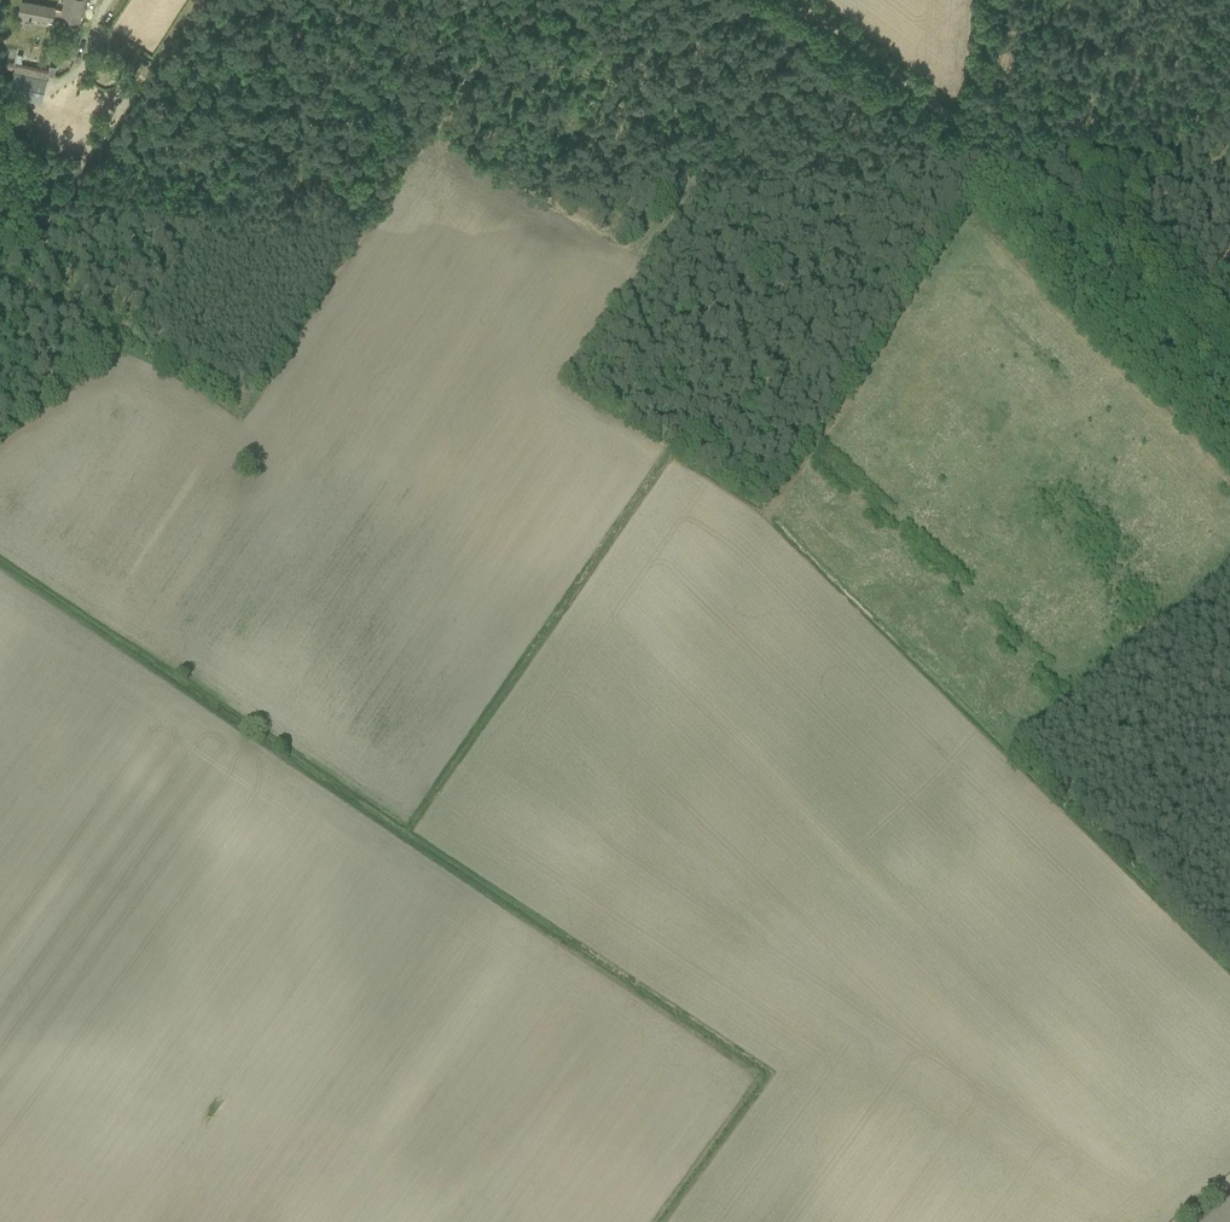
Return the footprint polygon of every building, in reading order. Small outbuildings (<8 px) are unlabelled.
[(32,20),(33,21),(33,20),(53,23),(54,18),(79,22),(83,0),(65,0),(63,9),(21,1),(19,14),(21,15),(20,18),(32,20)] [(8,96),(41,104),(48,75),(49,70),(16,62),(8,96)] [(49,70),(48,75),(54,77),(57,67),(50,66),(49,70)]
